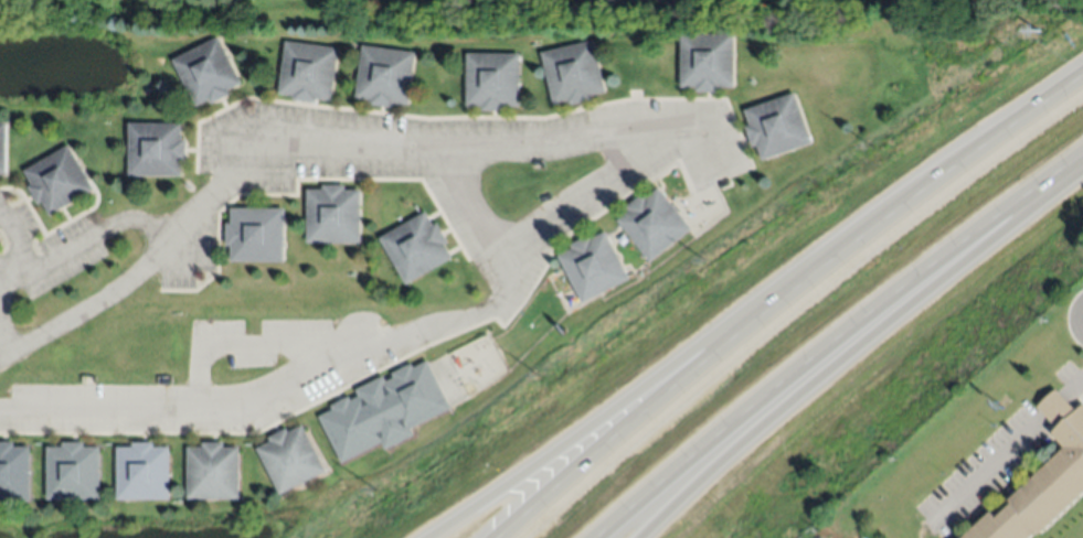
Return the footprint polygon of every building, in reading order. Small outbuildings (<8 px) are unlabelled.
[(736,35),(736,86),(722,86),(722,90),(701,90),(701,86),(683,86),(683,35),(736,35)] [(173,58),(220,36),(242,82),(227,88),(231,94),(213,103),(211,97),(194,105),(173,58)] [(287,39),(339,46),(331,98),(317,96),(317,101),(294,98),(295,93),(279,90),(287,39)] [(541,52),(593,40),(605,90),(591,94),(593,99),(571,105),(569,99),(553,103),(541,52)] [(363,44),(416,51),(408,103),(394,100),(393,106),(371,103),(371,98),(355,96),(363,44)] [(468,53),(519,52),(519,104),(506,104),(507,108),(486,108),(486,103),(468,104),(468,53)] [(748,110),(796,94),(814,141),(764,159),(760,146),(755,148),(748,127),(753,125),(748,110)] [(129,122),(181,121),(181,139),(187,139),(187,160),(180,160),(180,173),(130,174),(129,122)] [(68,146),(93,190),(49,213),(42,201),(38,203),(28,186),(32,184),(24,170),(68,146)] [(307,241),(306,190),(322,190),(322,185),(343,184),(343,189),(359,189),(359,240),(307,241)] [(619,220),(631,211),(628,207),(647,193),(650,196),(661,187),(693,229),(652,262),(619,220)] [(283,206),(283,260),(232,260),(232,245),(225,245),(226,222),(230,222),(231,205),(283,206)] [(380,237),(425,211),(432,223),(436,220),(448,241),(445,244),(453,257),(407,283),(380,237)] [(561,256),(575,249),(573,245),(593,235),(594,239),(608,232),(631,279),(585,303),(561,256)] [(342,462),(319,417),(333,409),(330,405),(348,396),(350,400),(360,395),(357,387),(382,374),(385,380),(394,376),(392,372),(411,362),(414,366),(426,361),(449,406),(408,427),(413,434),(386,449),(382,441),(342,462)] [(1038,530),(1030,537),(963,537),(1006,497),(1009,501),(1065,446),(1052,432),(1064,422),(1061,420),(1055,426),(1047,417),(1038,407),(1058,389),(1065,398),(1077,410),(1082,404),(1082,495),(1041,535),(1038,530)] [(256,448),(270,441),(268,437),(285,427),(287,431),(301,423),(327,470),(280,495),(256,448)] [(47,498),(47,445),(60,445),(60,440),(83,440),(83,445),(99,445),(99,497),(47,498)] [(116,445),(132,445),(131,441),(152,440),(152,446),(169,445),(170,497),(118,499),(116,445)] [(30,501),(0,501),(0,441),(13,441),(13,444),(30,444),(30,501)] [(187,498),(187,446),(203,446),(203,442),(223,441),(223,445),(240,445),(240,498),(187,498)]
